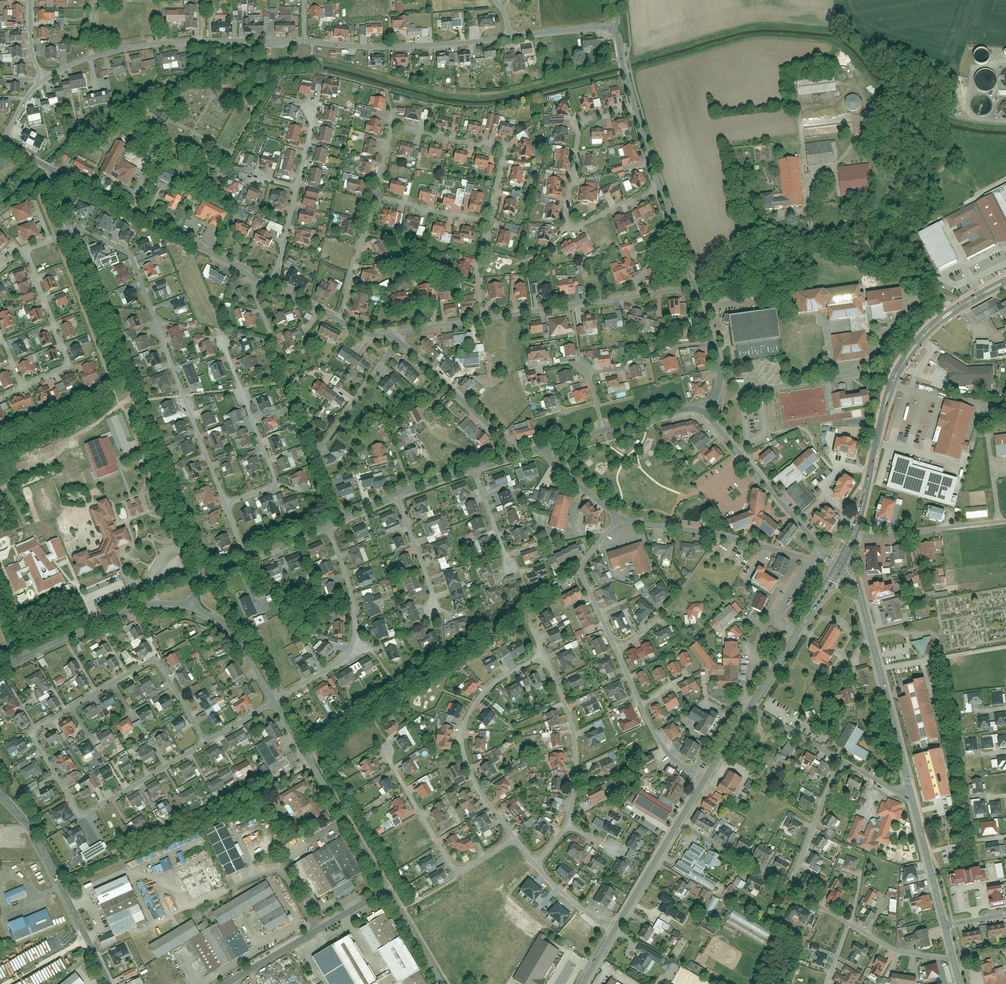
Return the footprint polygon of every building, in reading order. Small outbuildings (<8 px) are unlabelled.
[(182,28),(195,28),(194,5),(179,5),(179,9),(163,9),(163,23),(182,22),(182,28)] [(332,5),(322,5),(322,17),(332,17),(332,5)] [(20,6),(9,6),(9,21),(6,21),(6,14),(0,14),(0,26),(20,26),(20,6)] [(308,19),(318,18),(318,7),(308,7),(308,19)] [(276,9),(277,18),(289,17),(289,9),(276,9)] [(34,10),(34,22),(43,22),(43,20),(52,20),(52,10),(34,10)] [(240,19),(241,33),(261,33),(261,23),(248,23),(248,19),(256,19),(256,14),(244,14),(245,19),(240,19)] [(475,17),(476,28),(492,26),(492,15),(475,17)] [(404,38),(420,36),(419,28),(412,29),(412,25),(406,25),(405,16),(387,18),(388,29),(395,29),(395,31),(403,31),(404,38)] [(209,32),(230,32),(230,19),(223,19),(223,23),(209,23),(209,32)] [(439,29),(451,29),(451,19),(439,19),(439,29)] [(282,23),(272,23),(272,32),(282,32),(282,23)] [(293,23),(282,23),(282,32),(293,33),(293,23)] [(364,35),(380,34),(380,24),(364,25),(364,35)] [(330,36),(338,37),(340,26),(332,25),(330,36)] [(338,37),(346,39),(348,28),(340,26),(338,37)] [(35,29),(35,40),(46,39),(46,28),(35,29)] [(7,41),(18,41),(18,32),(7,32),(7,41)] [(595,36),(579,38),(580,49),(596,48),(595,36)] [(9,63),(9,58),(18,58),(18,47),(6,47),(6,54),(0,54),(0,63),(9,63)] [(46,48),(47,60),(57,60),(57,48),(46,48)] [(493,48),(481,50),(482,59),(495,58),(493,48)] [(190,62),(202,60),(200,49),(188,52),(190,62)] [(977,65),(980,66),(982,66),(985,65),(987,63),(989,61),(989,58),(989,55),(988,53),(985,50),(982,49),(980,49),(977,50),(975,51),(973,54),(972,57),(973,60),(975,63),(977,65)] [(154,57),(156,66),(177,62),(177,63),(185,62),(183,53),(174,54),(173,50),(157,54),(157,56),(154,57)] [(501,54),(502,64),(510,63),(511,72),(528,71),(526,55),(516,56),(515,50),(505,50),(506,54),(501,54)] [(468,51),(455,52),(456,63),(469,62),(468,51)] [(446,53),(434,54),(434,65),(447,65),(446,53)] [(126,57),(128,70),(140,68),(137,55),(126,57)] [(382,55),(369,56),(370,66),(383,66),(382,55)] [(405,55),(389,55),(389,68),(405,67),(405,55)] [(426,55),(416,55),(417,64),(427,63),(426,55)] [(111,76),(122,73),(118,58),(110,60),(111,64),(108,65),(111,76)] [(22,75),(22,65),(10,65),(11,75),(22,75)] [(978,91),(982,93),(986,93),(990,92),(994,88),(996,84),(996,81),(995,77),(994,75),(991,72),(988,70),(984,70),(980,70),(976,73),(974,77),(973,82),(974,86),(975,89),(978,91)] [(317,93),(328,95),(328,92),(333,92),(335,80),(324,78),(325,76),(314,73),(314,76),(310,75),(309,80),(311,80),(311,82),(319,84),(317,93)] [(791,81),(793,96),(832,90),(830,75),(791,81)] [(84,88),(81,76),(67,79),(68,82),(70,91),(84,88)] [(294,91),(305,94),(306,88),(310,89),(311,82),(309,81),(308,82),(304,81),(305,79),(297,77),(294,91)] [(71,95),(70,91),(68,82),(60,84),(61,89),(63,97),(71,95)] [(6,93),(15,94),(15,84),(6,83),(6,93)] [(55,99),(63,97),(61,89),(53,91),(55,95),(55,99)] [(85,96),(87,107),(109,103),(107,92),(85,96)] [(606,107),(616,104),(614,94),(604,97),(606,107)] [(845,111),(848,111),(850,111),(853,110),(855,107),(856,105),(856,102),(854,98),(852,96),(850,95),(847,94),(844,95),(842,96),(840,98),(839,101),(839,105),(840,108),(842,110),(845,111)] [(55,99),(55,95),(47,97),(48,102),(49,106),(57,104),(55,99)] [(383,98),(370,95),(367,105),(360,103),(359,107),(372,111),(373,109),(380,111),(383,98)] [(588,110),(594,108),(592,100),(590,101),(588,100),(588,98),(580,101),(581,106),(588,110)] [(1005,120),(1005,99),(1004,99),(999,103),(997,106),(997,111),(998,115),(999,116),(1001,118),(1005,120)] [(283,104),(280,115),(293,119),(297,102),(291,100),(289,106),(283,104)] [(567,110),(569,108),(565,101),(559,103),(556,109),(556,116),(565,116),(565,112),(567,110)] [(49,106),(48,102),(40,104),(41,109),(42,113),(50,111),(49,106)] [(322,104),(319,119),(331,122),(334,107),(333,107),(333,104),(325,102),(324,105),(322,104)] [(403,105),(400,117),(416,120),(417,116),(423,118),(425,109),(418,108),(419,105),(409,103),(409,107),(403,105)] [(350,114),(357,116),(359,107),(353,105),(350,114)] [(29,125),(41,122),(38,107),(28,109),(28,112),(27,112),(29,125)] [(170,115),(162,110),(161,112),(152,108),(150,114),(159,118),(158,120),(165,124),(170,115)] [(466,119),(463,129),(475,132),(477,123),(483,125),(482,128),(487,129),(492,113),(484,111),(482,116),(478,115),(477,122),(466,119)] [(435,113),(432,125),(448,129),(450,123),(455,125),(457,115),(451,114),(450,117),(435,113)] [(364,120),(361,130),(374,133),(377,120),(367,117),(366,120),(364,120)] [(494,132),(508,136),(512,123),(497,119),(494,132)] [(621,133),(620,130),(628,128),(626,119),(613,122),(616,135),(621,133)] [(313,139),(327,142),(331,123),(320,121),(319,126),(316,125),(315,128),(317,129),(316,134),(314,134),(313,139)] [(116,141),(99,173),(109,178),(116,166),(117,166),(114,173),(117,174),(118,176),(115,181),(128,187),(137,169),(122,161),(128,148),(131,150),(137,138),(135,136),(137,132),(121,123),(118,130),(130,136),(125,146),(116,141)] [(296,135),(299,127),(286,123),(284,131),(296,135)] [(566,144),(567,130),(556,129),(556,133),(555,133),(554,138),(555,138),(555,142),(566,144)] [(603,139),(602,130),(592,130),(592,134),(591,134),(592,140),(603,139)] [(293,143),(296,135),(284,131),(281,139),(293,143)] [(40,151),(45,141),(27,132),(25,135),(24,134),(22,138),(23,138),(22,142),(27,144),(26,145),(33,149),(33,148),(40,151)] [(522,136),(515,141),(518,148),(516,154),(526,157),(530,143),(522,136)] [(394,147),(393,153),(406,157),(407,155),(413,157),(415,150),(409,148),(411,141),(395,137),(392,147),(394,147)] [(362,138),(358,153),(370,155),(373,141),(362,138)] [(426,140),(423,154),(436,157),(440,158),(442,150),(439,149),(440,144),(426,140)] [(800,144),(803,167),(828,164),(828,159),(832,158),(830,140),(800,144)] [(313,144),(309,160),(322,163),(326,144),(316,142),(315,145),(313,144)] [(291,147),(280,144),(279,148),(283,149),(277,168),(288,172),(295,151),(290,149),(291,147)] [(258,154),(261,147),(256,145),(253,152),(258,154)] [(618,150),(622,166),(637,162),(633,146),(618,150)] [(452,147),(449,159),(460,162),(459,165),(466,167),(468,159),(463,157),(465,150),(452,147)] [(565,159),(566,149),(555,148),(554,158),(565,159)] [(239,161),(247,164),(251,154),(243,150),(242,153),(238,151),(236,157),(240,159),(239,161)] [(268,168),(271,169),(276,152),(271,150),(269,156),(259,153),(256,164),(268,168)] [(473,153),(470,164),(482,167),(481,173),(488,175),(490,164),(484,163),(486,155),(473,153)] [(593,168),(595,168),(597,154),(588,153),(586,167),(587,167),(587,168),(593,170),(593,168)] [(358,162),(356,169),(365,172),(369,158),(355,154),(353,160),(358,162)] [(176,158),(172,155),(168,163),(172,165),(176,158)] [(508,163),(505,179),(517,181),(521,160),(511,158),(510,164),(508,163)] [(564,169),(565,159),(554,158),(553,168),(564,169)] [(769,194),(755,195),(756,212),(769,211),(769,208),(796,206),(792,159),(774,160),(777,199),(770,200),(769,194)] [(68,166),(91,178),(96,169),(76,160),(75,162),(71,161),(68,166)] [(304,181),(316,184),(321,165),(311,162),(310,166),(308,165),(304,181)] [(399,168),(398,170),(403,172),(405,165),(397,163),(396,167),(399,168)] [(865,163),(833,167),(837,195),(865,191),(863,180),(867,179),(865,163)] [(238,175),(238,173),(242,173),(242,165),(233,165),(233,172),(235,172),(235,175),(238,175)] [(618,178),(625,176),(620,165),(610,169),(612,173),(616,172),(618,178)] [(157,179),(171,186),(178,174),(163,167),(157,179)] [(630,177),(626,182),(637,188),(643,179),(640,169),(627,171),(630,177)] [(354,196),(359,197),(363,181),(354,178),(355,175),(349,173),(348,177),(345,176),(344,179),(341,178),(339,185),(343,186),(342,188),(350,190),(350,192),(354,193),(354,196)] [(537,193),(542,194),(557,196),(559,186),(555,186),(556,177),(544,175),(542,184),(539,184),(537,193)] [(223,184),(222,188),(238,195),(242,187),(237,185),(239,181),(228,176),(226,180),(224,179),(222,184),(223,184)] [(384,189),(399,193),(402,181),(388,177),(384,189)] [(576,184),(573,201),(589,204),(590,198),(594,199),(596,188),(591,187),(592,180),(583,179),(582,185),(576,184)] [(601,194),(605,191),(611,201),(622,194),(614,180),(607,184),(606,182),(597,187),(601,194)] [(464,209),(477,212),(482,192),(469,189),(470,184),(461,182),(459,191),(468,193),(464,209)] [(247,183),(242,194),(241,196),(254,202),(257,197),(253,195),(256,187),(247,183)] [(416,185),(414,198),(426,200),(428,194),(433,195),(435,186),(427,184),(426,187),(416,185)] [(991,191),(993,194),(972,204),(993,245),(1005,239),(1005,184),(991,191)] [(316,189),(304,187),(303,192),(300,192),(299,203),(311,205),(313,198),(315,199),(316,189)] [(196,192),(187,188),(186,191),(187,191),(184,197),(191,201),(194,195),(196,192)] [(268,188),(265,199),(263,206),(285,211),(286,205),(278,203),(281,191),(268,188)] [(499,209),(510,212),(514,195),(516,196),(517,192),(508,190),(507,196),(502,195),(499,209)] [(171,216),(176,219),(180,212),(176,209),(183,195),(177,192),(174,197),(166,193),(163,200),(169,203),(164,211),(172,214),(171,216)] [(441,193),(438,203),(450,207),(451,203),(457,204),(459,197),(450,194),(450,196),(441,193)] [(545,204),(543,203),(540,217),(553,220),(556,205),(551,204),(552,199),(547,198),(545,204)] [(630,209),(634,218),(639,216),(650,212),(645,200),(632,205),(634,208),(630,209)] [(202,201),(194,217),(204,222),(206,218),(211,220),(209,225),(219,230),(227,213),(202,201)] [(9,209),(15,224),(31,218),(25,203),(9,209)] [(91,208),(79,203),(75,213),(87,218),(91,208)] [(296,208),(294,219),(306,221),(308,211),(311,211),(311,205),(302,204),(301,208),(296,208)] [(975,235),(978,241),(963,249),(968,258),(993,245),(972,204),(947,218),(952,228),(967,220),(969,225),(954,233),(959,244),(975,235)] [(380,207),(376,221),(390,225),(391,222),(397,224),(399,214),(393,212),(394,211),(380,207)] [(235,214),(243,217),(245,212),(237,208),(235,214)] [(608,216),(613,229),(631,222),(627,209),(608,216)] [(102,213),(95,226),(105,231),(112,218),(102,213)] [(346,215),(335,213),(333,219),(339,220),(338,223),(337,223),(335,232),(349,235),(352,222),(344,220),(346,215)] [(405,215),(402,227),(413,230),(412,234),(419,235),(421,225),(415,224),(417,217),(405,215)] [(430,224),(428,232),(438,234),(436,240),(446,243),(449,232),(440,230),(443,222),(433,219),(431,225),(430,224)] [(232,230),(239,234),(244,224),(237,220),(232,230)] [(534,238),(547,241),(549,233),(545,232),(547,224),(532,220),(531,226),(536,228),(534,238)] [(22,243),(39,236),(33,221),(16,228),(22,243)] [(252,240),(268,249),(273,239),(269,237),(271,235),(268,234),(271,229),(281,235),(283,228),(270,221),(265,229),(264,231),(262,230),(260,233),(259,232),(257,231),(252,240)] [(497,229),(494,243),(509,246),(511,238),(508,237),(509,232),(513,233),(515,225),(503,222),(501,230),(497,229)] [(956,259),(937,223),(918,233),(937,269),(956,259)] [(239,234),(247,238),(252,228),(244,224),(239,234)] [(451,230),(449,239),(460,242),(461,237),(470,239),(473,227),(459,224),(457,231),(451,230)] [(292,241),(307,246),(309,239),(313,240),(315,232),(293,226),(292,232),(295,233),(292,241)] [(124,230),(119,239),(129,244),(134,235),(124,230)] [(561,255),(586,242),(581,233),(568,239),(567,236),(555,243),(561,255)] [(150,236),(136,242),(140,252),(154,246),(150,236)] [(617,245),(620,252),(630,247),(627,240),(617,245)] [(376,241),(367,245),(372,252),(369,258),(377,261),(383,249),(376,241)] [(90,251),(95,262),(108,257),(103,245),(90,251)] [(154,249),(155,251),(151,252),(153,256),(160,253),(158,248),(154,249)] [(289,253),(285,259),(294,264),(298,259),(289,253)] [(452,274),(462,277),(466,260),(469,260),(470,257),(460,254),(459,261),(455,260),(452,274)] [(430,262),(437,264),(439,258),(432,256),(430,262)] [(609,265),(613,283),(626,280),(625,276),(637,273),(634,259),(628,260),(627,256),(617,259),(618,263),(609,265)] [(369,269),(359,266),(356,278),(362,280),(361,283),(367,285),(368,280),(372,282),(377,264),(371,262),(369,269)] [(145,266),(149,278),(159,274),(155,263),(145,266)] [(116,267),(119,274),(128,270),(125,264),(116,267)] [(291,265),(283,281),(303,291),(310,279),(298,273),(300,269),(291,265)] [(206,276),(222,283),(226,274),(211,267),(206,276)] [(10,272),(14,283),(25,279),(21,268),(10,272)] [(568,293),(574,292),(573,281),(581,280),(579,268),(567,270),(568,281),(557,282),(558,286),(559,288),(560,295),(569,294),(568,293)] [(116,275),(120,285),(132,280),(128,270),(119,274),(116,275)] [(647,271),(649,277),(645,279),(646,285),(657,282),(654,270),(647,271)] [(41,280),(45,292),(55,288),(51,277),(41,280)] [(319,280),(312,293),(324,299),(329,288),(336,291),(340,282),(332,278),(331,280),(327,278),(325,283),(319,280)] [(14,283),(17,293),(29,289),(25,279),(14,283)] [(514,296),(514,299),(525,298),(523,280),(511,282),(512,290),(510,290),(511,296),(514,296)] [(230,283),(236,303),(246,300),(241,286),(238,287),(236,281),(230,283)] [(378,292),(390,286),(387,281),(375,286),(378,292)] [(484,282),(486,298),(500,296),(498,281),(484,282)] [(416,301),(430,300),(429,282),(415,283),(416,301)] [(154,289),(158,299),(169,294),(165,285),(154,289)] [(846,318),(848,332),(827,335),(829,350),(831,363),(866,358),(862,333),(865,333),(862,308),(867,307),(868,321),(871,320),(881,319),(880,314),(906,311),(903,287),(855,293),(854,285),(794,293),(795,305),(796,314),(820,310),(820,313),(829,312),(830,320),(846,318)] [(543,297),(544,299),(551,298),(550,289),(547,290),(547,286),(538,288),(539,295),(540,295),(543,297)] [(119,290),(125,305),(133,301),(128,287),(119,290)] [(17,293),(21,303),(33,299),(29,289),(17,293)] [(364,320),(366,313),(361,312),(363,304),(361,303),(364,294),(353,291),(347,310),(357,313),(355,317),(364,320)] [(383,299),(390,307),(396,303),(408,302),(407,292),(390,294),(383,299)] [(439,292),(440,301),(448,300),(447,292),(439,292)] [(52,297),(56,307),(67,303),(63,293),(52,297)] [(470,293),(457,293),(458,310),(469,309),(468,302),(470,302),(470,293)] [(186,299),(172,304),(176,315),(190,310),(186,299)] [(683,300),(668,301),(669,316),(684,315),(683,300)] [(991,300),(970,311),(977,324),(998,313),(995,307),(991,300)] [(441,312),(454,312),(454,301),(440,301),(441,312)] [(995,307),(1002,320),(1005,318),(1005,301),(995,307)] [(28,319),(30,325),(42,320),(37,309),(32,311),(30,305),(20,309),(25,320),(28,319)] [(245,329),(256,325),(251,311),(242,315),(239,307),(232,310),(238,327),(244,325),(245,329)] [(641,329),(651,331),(654,318),(640,315),(641,311),(631,309),(630,311),(627,310),(624,321),(642,325),(641,329)] [(0,313),(0,322),(10,318),(6,310),(0,313)] [(116,310),(111,314),(114,318),(119,314),(116,310)] [(283,311),(273,315),(277,326),(287,322),(283,311)] [(782,318),(781,311),(732,318),(731,314),(726,315),(725,319),(725,322),(728,324),(732,324),(736,347),(739,346),(741,361),(760,358),(782,355),(780,341),(786,340),(782,318)] [(306,313),(303,318),(310,321),(312,316),(306,313)] [(601,316),(603,328),(617,326),(616,314),(601,316)] [(57,326),(63,339),(74,335),(69,323),(72,322),(70,315),(59,319),(61,324),(57,326)] [(594,316),(578,317),(580,331),(595,329),(594,316)] [(137,328),(133,317),(122,321),(126,332),(137,328)] [(545,320),(548,336),(572,332),(571,324),(565,325),(564,317),(545,320)] [(0,322),(0,328),(1,331),(14,325),(10,318),(0,322)] [(528,323),(530,333),(541,331),(539,321),(528,323)] [(316,333),(326,338),(331,328),(322,323),(316,333)] [(279,335),(286,351),(296,347),(292,337),(297,334),(299,340),(305,337),(300,325),(279,335)] [(165,330),(169,342),(182,337),(178,326),(165,330)] [(326,338),(335,343),(341,333),(331,328),(326,338)] [(679,340),(688,340),(688,328),(680,328),(679,340)] [(465,331),(439,334),(440,347),(468,343),(468,342),(472,341),(471,334),(465,334),(465,331)] [(35,336),(39,348),(49,344),(45,332),(35,336)] [(148,348),(144,335),(130,340),(135,353),(148,348)] [(197,345),(201,359),(214,355),(209,339),(205,341),(203,335),(191,339),(193,347),(197,345)] [(67,348),(72,361),(83,357),(79,346),(86,343),(84,336),(74,339),(76,345),(67,348)] [(169,342),(173,353),(186,349),(182,337),(169,342)] [(417,345),(425,353),(433,344),(424,337),(417,345)] [(249,348),(253,347),(250,339),(239,343),(242,351),(245,350),(246,350),(250,349),(249,348)] [(8,346),(14,358),(25,352),(20,341),(8,346)] [(988,342),(976,342),(976,361),(989,360),(988,348),(988,342)] [(425,353),(433,361),(441,352),(433,344),(425,353)] [(563,358),(575,357),(573,345),(562,347),(563,358)] [(988,348),(989,360),(1005,358),(1005,355),(1004,345),(988,348)] [(44,353),(48,363),(57,359),(53,348),(51,349),(49,346),(39,351),(41,354),(44,353)] [(336,355),(349,364),(355,355),(342,346),(336,355)] [(525,351),(526,362),(546,360),(545,349),(543,349),(542,346),(527,348),(527,350),(525,351)] [(459,369),(479,366),(477,351),(453,354),(454,364),(459,363),(459,369)] [(160,364),(156,352),(144,356),(148,368),(160,364)] [(691,355),(694,368),(707,366),(705,353),(691,355)] [(236,360),(238,366),(242,365),(244,372),(257,367),(252,354),(236,360)] [(349,364),(363,373),(369,364),(355,355),(349,364)] [(596,356),(598,366),(609,365),(608,355),(596,356)] [(946,356),(940,357),(937,362),(938,368),(947,373),(945,380),(946,389),(971,387),(972,394),(992,393),(991,386),(994,386),(993,366),(966,368),(946,356)] [(456,368),(446,358),(437,367),(447,377),(456,368)] [(661,361),(664,373),(676,370),(674,358),(661,361)] [(394,368),(398,364),(392,359),(388,363),(394,368)] [(15,365),(20,376),(30,371),(26,360),(15,365)] [(421,377),(402,360),(396,367),(402,373),(401,374),(412,385),(421,377)] [(628,367),(630,380),(642,378),(640,366),(641,366),(640,360),(631,362),(632,366),(628,367)] [(90,386),(89,383),(97,380),(91,362),(79,366),(81,373),(78,374),(83,389),(90,386)] [(185,382),(195,379),(192,371),(196,369),(194,362),(190,364),(180,368),(185,382)] [(227,376),(221,362),(207,368),(212,382),(227,376)] [(523,373),(525,383),(534,381),(536,386),(545,383),(543,374),(535,377),(534,370),(523,373)] [(555,373),(558,385),(572,382),(569,370),(555,373)] [(0,374),(0,387),(1,389),(12,384),(6,371),(0,374)] [(169,387),(163,372),(148,377),(151,386),(155,384),(158,391),(169,387)] [(62,389),(74,384),(70,373),(58,378),(62,389)] [(335,386),(340,379),(334,376),(330,383),(335,386)] [(385,376),(376,384),(385,394),(394,386),(385,376)] [(464,393),(473,384),(465,376),(456,385),(464,393)] [(617,376),(604,378),(607,389),(608,393),(617,391),(616,386),(619,386),(617,376)] [(308,389),(322,400),(329,391),(315,380),(308,389)] [(689,382),(691,395),(706,393),(704,383),(701,383),(700,380),(689,382)] [(30,392),(35,403),(50,397),(45,385),(30,392)] [(862,389),(853,390),(853,394),(851,395),(839,396),(838,391),(831,392),(833,408),(864,404),(862,389)] [(583,390),(571,393),(574,404),(586,401),(583,390)] [(335,404),(338,407),(342,401),(329,391),(322,400),(332,407),(335,404)] [(7,402),(11,412),(14,410),(16,414),(24,410),(23,407),(30,404),(26,394),(7,402)] [(271,407),(267,396),(254,401),(258,412),(271,407)] [(541,399),(544,410),(554,407),(553,402),(556,401),(554,396),(541,399)] [(449,407),(448,406),(451,402),(447,398),(440,405),(438,404),(434,407),(442,414),(449,407)] [(934,453),(960,461),(962,451),(967,452),(969,445),(963,444),(973,408),(944,400),(931,444),(936,445),(934,453)] [(175,415),(170,401),(157,406),(162,420),(175,415)] [(417,408),(409,411),(415,423),(423,420),(417,408)] [(239,409),(227,413),(231,426),(244,422),(239,409)] [(198,417),(202,428),(214,424),(217,422),(214,414),(212,415),(210,412),(198,417)] [(477,448),(486,439),(462,416),(453,425),(477,448)] [(259,422),(263,435),(270,432),(268,428),(275,425),(272,417),(259,422)] [(515,440),(533,435),(529,417),(522,419),(523,422),(511,425),(515,440)] [(688,420),(681,426),(688,434),(694,428),(688,420)] [(186,432),(182,421),(171,425),(175,436),(186,432)] [(324,431),(327,424),(322,422),(319,428),(324,431)] [(658,428),(662,440),(682,435),(679,422),(658,428)] [(234,432),(240,449),(251,446),(245,429),(234,432)] [(694,451),(704,441),(695,431),(684,441),(694,451)] [(206,436),(211,450),(222,446),(221,444),(225,443),(222,437),(219,438),(217,432),(206,436)] [(266,440),(271,453),(283,448),(279,435),(266,440)] [(995,437),(997,457),(1005,456),(1005,436),(995,437)] [(107,437),(82,445),(97,480),(120,471),(107,437)] [(835,453),(855,457),(858,443),(838,438),(835,453)] [(181,457),(194,453),(190,440),(176,445),(181,457)] [(336,444),(329,453),(330,455),(324,456),(327,467),(335,464),(337,461),(342,463),(349,453),(336,444)] [(371,465),(388,461),(383,444),(371,447),(374,458),(370,459),(371,465)] [(711,460),(717,455),(709,446),(704,450),(702,447),(695,454),(703,462),(708,458),(711,460)] [(759,458),(767,467),(779,457),(771,448),(759,458)] [(404,454),(408,464),(419,461),(416,450),(404,454)] [(780,492),(796,511),(809,500),(794,483),(800,478),(797,474),(813,461),(803,450),(770,478),(774,482),(777,479),(784,488),(780,492)] [(274,460),(278,472),(293,467),(289,455),(274,460)] [(245,460),(250,474),(261,471),(256,457),(245,460)] [(941,470),(896,458),(888,489),(954,507),(957,497),(953,495),(958,480),(955,480),(940,475),(941,470)] [(218,466),(222,478),(234,473),(230,461),(218,466)] [(200,472),(197,462),(183,468),(188,482),(199,478),(197,473),(200,472)] [(534,463),(520,468),(524,480),(538,475),(534,463)] [(287,476),(291,487),(295,485),(296,488),(306,484),(301,471),(287,476)] [(503,472),(490,476),(494,488),(507,483),(503,472)] [(373,485),(371,479),(369,473),(358,477),(362,489),(373,485)] [(854,482),(855,481),(845,476),(844,477),(843,475),(833,491),(835,492),(833,496),(841,500),(843,496),(846,498),(856,484),(854,482)] [(385,486),(382,476),(371,479),(373,485),(374,490),(385,486)] [(465,482),(449,487),(452,497),(458,495),(460,500),(470,496),(465,482)] [(348,483),(336,488),(340,498),(353,493),(348,483)] [(197,508),(213,503),(208,488),(192,494),(197,508)] [(534,502),(546,505),(547,501),(552,502),(554,494),(555,490),(547,488),(547,490),(537,488),(534,502)] [(730,532),(751,523),(768,537),(777,526),(760,512),(764,492),(749,489),(745,511),(724,520),(730,532)] [(508,490),(497,493),(501,507),(512,504),(508,490)] [(547,525),(562,528),(569,498),(554,494),(547,525)] [(256,500),(261,512),(273,507),(268,495),(256,500)] [(279,501),(284,513),(293,510),(292,508),(297,506),(293,496),(279,501)] [(424,497),(412,502),(415,509),(413,509),(416,518),(428,513),(426,508),(428,507),(424,497)] [(144,513),(138,498),(133,500),(135,505),(132,506),(130,502),(126,503),(132,518),(136,516),(134,512),(138,511),(139,515),(144,513)] [(113,520),(105,499),(94,503),(95,506),(86,509),(92,526),(94,525),(100,540),(95,550),(86,554),(85,552),(72,557),(75,565),(71,566),(75,577),(92,570),(92,568),(100,565),(104,575),(118,569),(113,555),(117,553),(115,549),(130,544),(124,528),(114,532),(110,521),(113,520)] [(890,523),(895,504),(882,500),(876,520),(890,523)] [(474,501),(464,504),(468,515),(478,512),(474,501)] [(581,526),(594,527),(593,516),(596,515),(594,510),(592,509),(584,503),(576,511),(581,518),(581,526)] [(237,510),(242,523),(255,519),(251,509),(248,510),(247,506),(237,510)] [(815,525),(829,533),(837,518),(833,516),(835,513),(824,507),(819,514),(816,513),(813,519),(814,520),(813,522),(815,523),(815,525)] [(986,507),(966,509),(967,519),(987,517),(986,507)] [(945,512),(931,508),(928,519),(942,523),(943,520),(945,521),(946,515),(944,514),(945,512)] [(514,509),(506,512),(509,520),(507,521),(509,526),(519,523),(514,509)] [(209,527),(221,523),(217,511),(204,515),(209,527)] [(390,511),(377,516),(381,525),(384,523),(386,528),(395,524),(390,511)] [(442,515),(421,523),(426,537),(431,535),(429,527),(436,524),(441,536),(448,534),(442,515)] [(481,518),(469,522),(472,532),(485,529),(481,518)] [(363,524),(351,529),(356,540),(368,536),(363,524)] [(784,547),(798,531),(790,524),(776,540),(784,547)] [(523,528),(511,532),(514,543),(526,540),(523,528)] [(373,531),(368,533),(369,537),(364,538),(365,541),(375,539),(373,531)] [(230,545),(225,533),(213,538),(218,550),(230,545)] [(400,535),(391,539),(395,550),(405,546),(400,535)] [(489,537),(478,540),(481,552),(492,549),(489,537)] [(66,557),(57,539),(45,544),(50,555),(47,556),(39,547),(38,547),(36,540),(35,540),(34,538),(15,547),(16,548),(15,549),(18,557),(22,556),(23,559),(28,571),(38,595),(64,583),(60,575),(61,574),(52,563),(66,557)] [(447,539),(431,545),(436,559),(447,555),(446,550),(450,549),(447,539)] [(651,572),(640,539),(602,551),(608,567),(616,565),(617,568),(623,566),(622,564),(629,562),(634,577),(651,572)] [(321,541),(309,546),(313,555),(319,553),(325,550),(321,541)] [(659,564),(666,565),(667,560),(668,560),(671,543),(663,542),(662,544),(654,543),(654,541),(649,541),(647,552),(658,553),(657,559),(660,559),(659,564)] [(684,556),(683,558),(691,559),(692,550),(700,551),(701,542),(691,541),(691,543),(678,541),(677,552),(679,552),(679,555),(684,556)] [(920,543),(924,563),(937,560),(932,541),(920,543)] [(560,554),(553,556),(557,565),(564,563),(563,562),(571,559),(570,558),(579,555),(576,545),(566,548),(566,549),(559,552),(560,554)] [(877,547),(865,548),(867,571),(879,570),(877,547)] [(894,562),(903,561),(902,547),(893,548),(894,562)] [(534,548),(520,553),(523,562),(537,557),(534,548)] [(360,549),(348,554),(353,566),(365,562),(360,549)] [(767,571),(781,577),(788,562),(774,556),(758,549),(755,557),(770,564),(767,571)] [(292,570),(303,565),(298,553),(286,558),(287,563),(289,567),(291,566),(292,570)] [(408,553),(396,558),(401,570),(412,566),(408,553)] [(606,578),(603,570),(598,572),(596,567),(602,565),(600,560),(602,560),(600,555),(598,556),(587,560),(589,564),(586,565),(593,583),(606,578)] [(324,564),(319,566),(323,575),(335,570),(331,561),(324,564)] [(277,563),(265,568),(269,577),(281,572),(278,567),(277,563)] [(489,563),(480,565),(482,571),(478,572),(481,580),(493,576),(489,563)] [(17,564),(4,569),(15,594),(27,589),(17,564)] [(542,567),(532,571),(534,577),(545,573),(542,567)] [(369,568),(354,573),(358,584),(373,579),(369,568)] [(681,572),(686,575),(684,577),(687,579),(691,573),(684,568),(681,572)] [(452,571),(443,574),(448,591),(461,587),(457,574),(454,575),(452,571)] [(906,587),(920,582),(917,573),(903,577),(906,587)] [(756,587),(769,594),(775,583),(776,580),(766,575),(765,577),(759,574),(755,582),(748,578),(744,585),(754,589),(756,587)] [(938,584),(946,583),(945,575),(937,576),(938,584)] [(414,576),(403,581),(408,592),(419,588),(414,576)] [(642,580),(634,584),(637,590),(644,586),(642,580)] [(331,583),(327,584),(331,594),(339,590),(335,581),(331,583)] [(649,594),(655,604),(670,595),(663,583),(656,587),(657,589),(649,594)] [(517,584),(504,588),(508,598),(520,594),(517,584)] [(600,598),(604,607),(616,601),(608,584),(598,588),(602,597),(600,598)] [(874,601),(884,598),(880,584),(870,586),(874,601)] [(461,587),(448,591),(453,610),(464,607),(463,604),(466,603),(461,587)] [(500,599),(497,587),(485,590),(488,600),(492,599),(492,601),(500,599)] [(575,603),(583,599),(577,587),(568,592),(575,603)] [(749,608),(758,612),(763,598),(754,594),(755,593),(748,590),(743,603),(750,605),(749,608)] [(566,608),(575,603),(568,592),(560,596),(566,608)] [(373,593),(362,598),(369,617),(380,613),(377,607),(384,604),(380,594),(374,596),(373,593)] [(250,595),(241,599),(249,618),(258,614),(250,595)] [(885,600),(887,606),(900,603),(906,601),(904,595),(885,600)] [(635,616),(643,623),(655,610),(641,598),(634,605),(640,610),(635,616)] [(412,601),(399,607),(402,614),(406,612),(411,625),(421,621),(412,601)] [(738,612),(728,601),(704,622),(710,628),(716,623),(720,628),(738,612)] [(891,622),(904,619),(900,603),(887,606),(891,622)] [(698,613),(703,612),(702,604),(693,605),(688,611),(689,620),(697,619),(696,615),(698,613)] [(584,632),(596,626),(587,605),(574,610),(584,632)] [(550,608),(539,615),(546,629),(560,623),(556,617),(550,608)] [(607,614),(616,635),(628,630),(619,609),(607,614)] [(263,614),(254,618),(257,625),(265,621),(263,614)] [(467,617),(453,620),(456,633),(470,630),(467,617)] [(384,619),(370,624),(376,641),(389,637),(384,619)] [(814,642),(809,639),(802,651),(810,655),(808,659),(808,662),(813,665),(817,664),(819,661),(827,665),(834,652),(830,650),(842,630),(827,621),(814,642)] [(130,631),(138,626),(135,622),(125,628),(128,632),(130,631)] [(345,622),(334,623),(334,634),(345,634),(345,622)] [(649,633),(655,644),(671,636),(665,625),(649,633)] [(138,626),(130,631),(136,640),(140,637),(144,635),(139,626),(138,626)] [(692,626),(686,629),(689,634),(695,631),(692,626)] [(735,626),(727,633),(723,628),(714,636),(718,641),(731,656),(748,641),(735,626)] [(553,643),(563,638),(558,627),(548,632),(553,643)] [(422,629),(415,632),(422,646),(429,643),(431,645),(438,641),(432,631),(425,635),(422,629)] [(106,634),(109,638),(116,634),(113,630),(106,634)] [(136,640),(130,631),(128,632),(127,633),(133,641),(136,640)] [(581,639),(583,643),(592,640),(599,655),(609,651),(603,635),(597,637),(597,635),(591,638),(590,635),(581,639)] [(131,643),(135,649),(144,644),(140,637),(136,640),(133,641),(131,643)] [(921,660),(930,638),(923,639),(922,641),(910,643),(921,660)] [(144,644),(135,649),(140,658),(153,650),(148,641),(144,644)] [(326,641),(317,650),(324,658),(333,649),(326,641)] [(527,651),(520,641),(507,648),(514,659),(527,651)] [(720,655),(719,664),(717,665),(694,641),(689,647),(709,674),(713,676),(712,683),(708,683),(707,695),(722,704),(726,704),(725,687),(736,687),(737,657),(720,655)] [(95,650),(100,647),(98,643),(91,647),(93,651),(95,650)] [(112,651),(107,643),(100,647),(95,650),(98,656),(102,654),(104,656),(104,655),(112,651)] [(627,652),(632,666),(641,662),(640,660),(648,658),(648,660),(657,656),(652,643),(642,647),(643,649),(638,651),(637,648),(627,652)] [(394,645),(385,649),(389,661),(399,657),(394,645)] [(574,668),(571,661),(578,658),(574,648),(557,654),(564,672),(574,668)] [(675,653),(681,667),(690,663),(684,649),(675,653)] [(176,652),(167,658),(172,667),(181,662),(176,652)] [(606,669),(611,679),(617,677),(614,671),(616,670),(615,667),(617,667),(611,653),(595,660),(600,671),(606,669)] [(316,662),(311,654),(303,658),(304,659),(309,666),(316,662)] [(104,656),(97,660),(99,663),(100,665),(107,661),(108,661),(104,655),(104,656)] [(500,666),(494,655),(483,662),(489,672),(500,666)] [(121,665),(115,656),(108,661),(107,661),(112,671),(121,665)] [(48,664),(44,657),(38,661),(42,667),(48,664)] [(294,657),(291,659),(296,669),(300,667),(298,663),(294,657)] [(367,657),(358,662),(363,672),(372,667),(367,657)] [(304,659),(298,663),(300,667),(303,672),(309,668),(309,666),(304,659)] [(76,660),(68,665),(72,673),(78,669),(81,668),(76,660)] [(670,676),(679,673),(674,660),(665,663),(670,676)] [(245,674),(238,662),(227,668),(234,680),(245,674)] [(358,662),(348,668),(354,679),(356,680),(365,675),(363,672),(358,662)] [(871,672),(869,664),(857,667),(862,686),(870,684),(868,672),(871,672)] [(72,673),(68,665),(64,667),(69,675),(72,673)] [(655,681),(664,677),(658,665),(649,669),(655,681)] [(185,668),(177,672),(185,686),(193,681),(192,680),(189,675),(185,668)] [(348,668),(333,676),(340,687),(354,679),(348,668)] [(51,687),(41,670),(27,678),(31,685),(37,682),(40,688),(43,692),(44,692),(51,687)] [(638,685),(647,681),(642,670),(633,673),(638,685)] [(543,681),(539,672),(530,677),(534,686),(543,681)] [(90,683),(85,674),(76,680),(79,685),(81,689),(90,683)] [(568,678),(573,690),(584,685),(579,674),(568,678)] [(149,677),(140,682),(143,686),(145,689),(151,685),(153,684),(149,677)] [(684,695),(699,688),(694,678),(679,685),(684,695)] [(479,686),(471,679),(462,690),(469,697),(479,686)] [(526,691),(520,680),(505,688),(511,699),(526,691)] [(603,688),(608,697),(608,699),(615,696),(618,702),(627,698),(625,692),(626,691),(621,680),(603,688)] [(123,687),(128,695),(138,689),(133,681),(123,687)] [(324,681),(312,688),(320,702),(324,700),(324,699),(327,697),(328,699),(336,694),(331,685),(328,687),(324,681)] [(900,700),(913,749),(927,745),(939,742),(924,682),(903,688),(906,699),(900,700)] [(246,695),(248,697),(255,692),(250,683),(242,687),(246,695)] [(7,702),(15,697),(8,684),(0,689),(3,694),(0,696),(5,703),(7,702)] [(151,685),(145,689),(148,694),(149,693),(154,690),(151,685)] [(143,697),(148,694),(145,689),(143,686),(139,689),(143,697)] [(39,698),(45,694),(44,692),(43,692),(40,688),(35,691),(39,698)] [(154,690),(149,693),(152,698),(159,694),(156,689),(154,690)] [(211,696),(206,689),(196,695),(201,702),(207,699),(211,696)] [(845,705),(857,702),(854,689),(838,692),(839,698),(843,697),(845,705)] [(971,704),(985,701),(983,689),(969,692),(971,704)] [(586,716),(601,710),(597,698),(601,696),(599,690),(588,694),(591,699),(581,703),(586,716)] [(994,705),(1005,703),(1003,690),(992,692),(994,705)] [(45,694),(39,698),(41,702),(50,696),(48,692),(45,694)] [(668,697),(669,698),(673,707),(679,705),(674,694),(668,697)] [(243,698),(248,706),(252,704),(248,697),(246,695),(242,697),(243,698)] [(56,696),(47,702),(53,711),(61,705),(56,696)] [(4,709),(8,716),(22,708),(15,697),(7,702),(10,706),(4,709)] [(164,709),(164,710),(173,705),(168,697),(160,702),(164,709)] [(114,698),(104,704),(106,708),(116,702),(114,698)] [(243,698),(233,704),(238,712),(248,706),(243,698)] [(669,698),(663,701),(668,711),(674,709),(673,707),(669,698)] [(210,704),(207,699),(201,702),(200,703),(203,709),(204,708),(210,704)] [(464,706),(453,702),(448,714),(459,719),(464,706)] [(496,703),(492,706),(501,714),(504,710),(496,703)] [(617,716),(621,714),(625,712),(628,719),(619,723),(623,731),(641,723),(633,703),(615,711),(617,716)] [(657,718),(663,715),(658,705),(652,708),(657,718)] [(87,714),(94,710),(91,706),(85,710),(87,714)] [(149,706),(137,713),(143,722),(154,715),(149,706)] [(210,717),(217,713),(213,707),(212,707),(206,711),(210,717)] [(478,719),(487,726),(496,715),(486,707),(478,719)] [(691,707),(684,719),(694,725),(691,731),(703,737),(715,715),(708,711),(706,715),(704,714),(691,707)] [(87,714),(86,714),(89,719),(100,713),(100,712),(97,708),(94,710),(87,714)] [(341,708),(335,711),(338,717),(344,713),(341,708)] [(558,710),(547,713),(549,720),(548,720),(550,728),(561,724),(559,718),(560,717),(558,710)] [(30,723),(24,712),(15,718),(21,728),(30,723)] [(210,717),(209,717),(215,727),(223,722),(218,712),(217,713),(210,717)] [(997,725),(1005,724),(1005,712),(995,714),(997,725)] [(978,714),(981,729),(992,727),(990,713),(978,714)] [(172,714),(162,720),(165,725),(174,719),(172,714)] [(420,716),(413,721),(416,725),(423,721),(420,716)] [(319,733),(331,726),(326,717),(321,720),(320,718),(316,720),(319,724),(317,726),(319,729),(317,730),(319,733)] [(71,718),(60,724),(64,732),(67,737),(75,733),(73,730),(77,727),(71,718)] [(128,718),(117,724),(123,734),(134,727),(128,718)] [(173,723),(178,731),(186,726),(181,718),(173,723)] [(601,742),(607,739),(608,739),(604,728),(606,727),(603,719),(593,723),(595,728),(583,733),(590,749),(602,744),(601,742)] [(140,720),(133,723),(137,730),(144,727),(140,720)] [(390,735),(399,728),(393,720),(384,727),(390,735)] [(668,742),(678,735),(674,731),(677,729),(675,725),(673,726),(670,722),(659,730),(668,742)] [(865,731),(850,722),(837,744),(869,762),(874,754),(857,744),(865,731)] [(276,723),(266,729),(270,737),(273,742),(283,735),(276,723)] [(452,725),(442,724),(442,730),(438,730),(438,741),(441,741),(441,747),(450,747),(453,747),(453,739),(451,738),(451,735),(454,735),(454,726),(452,726),(452,725)] [(110,729),(98,736),(102,743),(104,746),(116,739),(110,729)] [(243,729),(233,735),(239,744),(248,738),(245,733),(243,729)] [(54,731),(46,736),(50,744),(59,738),(54,731)] [(155,738),(163,750),(172,745),(168,738),(169,737),(166,731),(155,738)] [(67,737),(64,732),(59,735),(63,742),(68,739),(67,737)] [(563,746),(561,733),(551,735),(553,747),(563,746)] [(233,735),(226,739),(232,748),(239,744),(233,735)] [(409,735),(399,740),(405,751),(415,746),(409,735)] [(678,751),(688,759),(697,745),(683,736),(678,742),(682,745),(678,751)] [(969,751),(979,749),(977,736),(967,738),(969,751)] [(17,737),(5,744),(11,754),(18,750),(20,754),(29,748),(22,738),(18,740),(17,737)] [(273,742),(270,737),(265,740),(269,748),(275,744),(273,742)] [(487,739),(477,738),(476,749),(486,750),(487,739)] [(782,754),(791,759),(799,745),(790,739),(782,754)] [(269,748),(265,740),(256,745),(269,766),(277,761),(275,758),(269,748)] [(90,741),(79,747),(81,750),(84,756),(95,750),(90,741)] [(104,746),(102,743),(96,747),(102,756),(108,752),(104,746)] [(275,744),(269,748),(275,758),(284,753),(277,743),(275,744)] [(76,754),(81,750),(79,747),(77,744),(72,747),(76,754)] [(138,751),(140,754),(148,749),(146,744),(140,747),(141,749),(138,751)] [(216,745),(206,751),(211,760),(222,753),(219,749),(216,745)] [(140,754),(144,761),(156,754),(152,747),(148,749),(140,754)] [(565,753),(553,752),(553,753),(551,753),(550,762),(553,762),(553,767),(555,767),(554,773),(565,774),(565,753)] [(798,763),(810,771),(818,757),(809,752),(808,754),(804,752),(798,763)] [(779,753),(773,762),(777,764),(782,755),(779,753)] [(63,770),(66,768),(69,772),(77,767),(70,755),(65,758),(63,754),(56,758),(63,770)] [(652,754),(640,762),(644,769),(647,768),(649,772),(658,767),(655,763),(657,762),(652,754)] [(121,759),(124,764),(130,760),(131,760),(128,755),(124,757),(121,759)] [(25,757),(18,761),(22,768),(29,763),(25,757)] [(362,771),(375,764),(372,757),(359,764),(362,771)] [(607,757),(599,761),(606,775),(617,770),(612,758),(608,759),(607,757)] [(420,770),(414,759),(404,764),(410,775),(420,770)] [(121,766),(125,773),(134,767),(130,760),(124,764),(121,766)] [(248,760),(237,766),(240,771),(243,776),(253,769),(248,760)] [(499,772),(491,760),(481,766),(489,778),(499,772)] [(823,760),(816,772),(821,775),(818,780),(824,783),(834,766),(823,760)] [(190,761),(180,767),(185,775),(195,769),(190,761)] [(36,762),(21,771),(26,779),(33,775),(34,777),(43,772),(36,762)] [(366,778),(379,771),(375,764),(362,771),(366,778)] [(458,764),(448,769),(454,780),(464,775),(458,764)] [(671,765),(668,766),(664,772),(671,776),(658,799),(673,808),(675,804),(677,805),(683,796),(681,796),(686,791),(685,790),(690,785),(688,780),(685,778),(686,777),(681,775),(682,774),(678,771),(679,770),(671,765)] [(100,772),(105,780),(114,774),(109,766),(100,772)] [(195,769),(185,775),(187,779),(197,773),(195,769)] [(221,777),(225,782),(233,777),(228,769),(219,774),(221,777)] [(92,774),(99,786),(102,784),(93,770),(92,770),(90,771),(92,774)] [(73,777),(77,785),(80,783),(79,782),(85,778),(82,772),(76,771),(69,775),(73,777)] [(731,771),(720,789),(733,798),(745,779),(731,771)] [(859,790),(865,780),(854,773),(848,783),(858,789),(859,790)] [(92,774),(88,777),(92,784),(95,788),(99,786),(92,774)] [(92,792),(88,786),(92,784),(88,777),(85,778),(79,782),(80,783),(82,788),(80,789),(81,790),(85,796),(92,792)] [(211,783),(216,792),(226,785),(225,782),(221,777),(211,783)] [(397,788),(390,777),(380,783),(383,788),(380,790),(384,796),(397,788)] [(511,786),(505,777),(493,785),(496,789),(496,790),(500,797),(510,790),(508,787),(511,786)] [(564,779),(553,778),(552,790),(562,791),(564,779)] [(976,794),(984,793),(982,778),(973,780),(976,794)] [(750,779),(746,786),(750,789),(755,782),(750,779)] [(157,780),(147,786),(153,795),(163,789),(157,780)] [(37,781),(24,789),(28,795),(34,791),(38,789),(41,787),(37,781)] [(213,793),(216,792),(211,783),(210,781),(207,783),(213,793)] [(303,783),(279,797),(283,805),(291,800),(301,817),(310,812),(319,827),(330,820),(326,813),(320,816),(310,799),(305,802),(300,794),(307,789),(303,783)] [(419,789),(425,799),(435,793),(429,783),(419,789)] [(606,797),(600,786),(587,793),(593,803),(606,797)] [(805,793),(811,796),(813,793),(803,787),(801,790),(805,793)] [(43,797),(45,801),(56,795),(52,788),(41,794),(43,797)] [(192,788),(179,795),(184,804),(198,796),(192,788)] [(468,789),(459,794),(462,799),(459,801),(465,810),(468,808),(471,813),(481,807),(476,800),(475,801),(472,797),(475,795),(470,788),(468,789)] [(38,789),(34,791),(39,799),(43,797),(41,794),(38,789)] [(859,790),(858,789),(853,798),(857,800),(862,792),(859,790)] [(658,799),(642,790),(638,797),(633,794),(629,800),(634,803),(633,804),(666,824),(675,809),(673,808),(658,799)] [(138,791),(128,797),(133,806),(137,804),(142,801),(144,800),(142,797),(139,792),(138,791)] [(727,798),(717,791),(713,797),(711,796),(710,799),(708,798),(702,806),(706,808),(705,811),(711,815),(720,801),(724,803),(727,798)] [(800,802),(811,809),(817,800),(811,796),(805,793),(800,802)] [(522,826),(530,820),(517,803),(521,800),(516,795),(508,802),(511,806),(508,809),(517,821),(516,821),(519,824),(520,823),(522,826)] [(406,805),(401,797),(393,802),(395,806),(395,809),(390,812),(395,820),(403,815),(406,805)] [(852,827),(848,840),(857,843),(859,837),(864,839),(861,846),(877,852),(879,848),(881,847),(880,843),(878,843),(879,841),(890,845),(894,833),(890,832),(895,820),(900,822),(905,809),(902,808),(904,803),(889,798),(888,802),(884,801),(878,815),(882,816),(880,819),(878,818),(876,819),(876,818),(871,820),(872,821),(871,821),(870,824),(869,823),(866,833),(861,832),(866,818),(858,815),(853,828),(852,827)] [(156,806),(162,816),(173,809),(167,799),(156,806)] [(121,800),(117,802),(123,810),(126,808),(121,800)] [(561,804),(549,800),(545,811),(556,814),(558,810),(559,810),(561,804)] [(977,815),(988,813),(986,800),(975,802),(977,815)] [(432,813),(440,825),(448,820),(443,810),(447,808),(443,801),(435,806),(437,810),(432,813)] [(993,814),(1002,812),(1001,801),(991,803),(993,814)] [(65,802),(51,810),(60,825),(74,816),(65,802)] [(622,817),(613,811),(610,816),(619,822),(622,817)] [(699,811),(692,822),(710,832),(715,824),(705,818),(706,815),(699,811)] [(786,825),(789,827),(794,819),(795,819),(797,815),(793,812),(786,825)] [(492,823),(486,813),(476,818),(483,829),(492,823)] [(829,827),(834,830),(840,820),(829,813),(823,823),(829,827)] [(143,815),(133,821),(137,828),(147,822),(143,815)] [(241,831),(260,823),(258,818),(239,826),(241,831)] [(789,831),(798,836),(805,825),(795,819),(794,819),(789,827),(791,829),(789,831)] [(983,836),(1000,834),(997,820),(981,823),(983,836)] [(551,828),(542,821),(536,830),(545,836),(551,828)] [(623,830),(608,821),(604,829),(618,837),(623,830)] [(245,870),(223,824),(204,834),(227,879),(245,870)] [(640,825),(636,831),(645,835),(648,830),(640,825)] [(725,825),(719,836),(729,842),(735,831),(725,825)] [(380,834),(383,832),(380,827),(372,831),(376,838),(381,835),(380,834)] [(826,832),(834,837),(838,832),(834,830),(829,827),(826,832)] [(80,828),(65,837),(70,846),(76,842),(80,847),(88,843),(89,842),(80,828)] [(778,836),(782,838),(786,832),(782,829),(778,836)] [(258,831),(242,839),(245,844),(261,836),(258,831)] [(824,831),(821,836),(829,841),(835,844),(837,839),(834,837),(826,832),(824,831)] [(643,838),(634,833),(626,846),(636,851),(643,838)] [(328,839),(330,842),(339,837),(338,834),(328,839)] [(454,848),(460,850),(463,840),(460,839),(458,834),(449,840),(454,848)] [(815,844),(824,849),(829,841),(821,836),(820,835),(815,844)] [(744,837),(737,848),(748,854),(755,843),(744,837)] [(361,874),(340,838),(291,868),(308,896),(313,893),(317,900),(332,891),(337,888),(336,885),(331,878),(341,872),(345,880),(347,883),(350,881),(361,874)] [(470,838),(465,840),(463,840),(460,850),(467,851),(475,847),(470,838)] [(83,853),(81,854),(86,862),(106,850),(101,842),(91,848),(83,853)] [(586,849),(574,842),(568,853),(581,860),(586,849)] [(707,849),(695,842),(690,850),(688,849),(683,858),(685,859),(683,861),(680,860),(676,867),(690,876),(695,869),(703,873),(708,864),(704,862),(708,855),(705,853),(707,849)] [(88,843),(80,847),(83,853),(91,848),(88,843)] [(999,846),(998,843),(986,845),(987,854),(1000,852),(999,846)] [(762,844),(755,855),(768,863),(775,851),(762,844)] [(721,856),(711,850),(708,855),(704,862),(708,864),(714,868),(721,856)] [(176,853),(181,865),(186,863),(181,851),(176,853)] [(813,865),(816,867),(818,864),(822,857),(813,852),(807,862),(813,865)] [(608,862),(595,855),(588,867),(595,871),(596,867),(603,871),(608,862)] [(844,867),(854,871),(855,868),(856,868),(860,859),(849,855),(847,860),(844,867)] [(163,872),(173,868),(169,857),(158,861),(159,864),(151,867),(153,873),(163,870),(163,872)] [(434,866),(429,857),(416,865),(421,874),(434,866)] [(844,867),(847,860),(841,857),(837,867),(843,870),(844,867)] [(780,858),(775,866),(786,873),(791,865),(780,858)] [(629,864),(619,859),(612,870),(622,876),(629,864)] [(573,871),(564,863),(557,871),(566,879),(573,871)] [(1002,863),(995,864),(997,878),(1004,877),(1002,863)] [(823,867),(818,864),(816,867),(813,865),(811,868),(819,873),(823,867)] [(905,884),(920,880),(917,865),(906,868),(905,884)] [(976,883),(976,881),(989,879),(988,871),(983,872),(983,867),(972,868),(972,870),(968,871),(968,869),(957,871),(958,877),(953,878),(955,885),(967,883),(968,885),(976,883)] [(446,879),(441,871),(428,878),(433,887),(446,879)] [(801,882),(810,887),(815,877),(806,872),(801,882)] [(822,883),(825,877),(819,874),(817,880),(822,883)] [(765,882),(752,875),(745,889),(752,893),(755,888),(760,891),(765,882)] [(126,877),(93,892),(111,933),(112,932),(115,939),(147,925),(126,877)] [(833,891),(835,891),(836,889),(841,881),(835,877),(829,888),(833,891)] [(586,884),(578,878),(572,885),(580,891),(586,884)] [(536,885),(529,879),(519,890),(526,896),(536,885)] [(689,884),(681,879),(675,889),(683,893),(689,884)] [(355,889),(350,881),(347,883),(345,880),(336,885),(337,888),(332,891),(337,900),(346,894),(347,896),(351,894),(350,892),(355,889)] [(266,883),(212,914),(218,924),(220,928),(231,921),(252,909),(267,935),(289,922),(266,883)] [(617,891),(604,884),(594,900),(607,908),(617,891)] [(543,891),(536,885),(526,896),(534,902),(543,891)] [(911,899),(914,898),(911,885),(901,888),(900,896),(904,895),(905,899),(911,898),(911,899)] [(1005,906),(1005,904),(1003,885),(987,888),(989,896),(992,896),(992,899),(990,900),(991,908),(1005,906)] [(23,887),(3,895),(8,905),(27,897),(23,887)] [(705,898),(709,892),(704,888),(700,895),(705,898)] [(891,895),(896,896),(898,890),(888,888),(886,897),(891,898),(891,895)] [(828,899),(837,905),(844,894),(836,889),(835,891),(833,891),(828,899)] [(869,904),(871,906),(878,893),(871,889),(866,898),(864,902),(869,904)] [(728,898),(730,893),(725,890),(722,895),(728,898)] [(678,901),(664,892),(659,900),(665,903),(661,910),(682,923),(687,915),(674,908),(678,901)] [(923,911),(934,908),(931,894),(914,898),(911,899),(912,906),(919,905),(919,907),(922,906),(923,911)] [(709,918),(720,900),(713,896),(702,914),(709,918)] [(898,918),(899,900),(892,898),(890,917),(898,918)] [(564,909),(557,903),(547,914),(555,920),(564,909)] [(806,924),(812,914),(794,904),(786,918),(793,921),(796,916),(802,919),(800,921),(806,924)] [(868,909),(877,914),(879,910),(871,906),(869,904),(867,908),(868,909)] [(160,919),(165,917),(161,906),(155,908),(160,919)] [(155,907),(148,910),(151,920),(158,918),(155,907)] [(571,915),(564,909),(555,920),(562,926),(571,915)] [(862,920),(870,925),(877,914),(868,909),(862,920)] [(382,910),(366,920),(369,925),(358,931),(373,956),(377,954),(395,983),(425,983),(399,939),(401,937),(391,920),(389,922),(382,910)] [(729,918),(770,938),(773,931),(767,929),(768,927),(733,910),(729,918)] [(22,920),(7,926),(14,943),(52,927),(45,912),(23,921),(22,920)] [(699,926),(715,934),(719,927),(703,918),(699,926)] [(729,918),(726,923),(757,939),(760,935),(729,918)] [(192,921),(148,947),(156,960),(188,941),(199,935),(195,928),(192,921)] [(249,952),(231,921),(220,928),(218,924),(210,928),(206,922),(195,928),(199,935),(188,941),(209,975),(249,952)] [(655,929),(646,924),(640,935),(648,940),(655,929)] [(724,927),(734,933),(736,930),(726,924),(724,927)] [(990,937),(1005,935),(1005,924),(989,926),(990,937)] [(674,929),(671,934),(679,938),(682,933),(674,929)] [(923,948),(933,946),(928,929),(918,931),(916,932),(914,935),(906,938),(908,946),(921,943),(923,948)] [(982,930),(964,933),(966,944),(984,941),(982,930)] [(102,949),(117,942),(115,939),(112,932),(111,933),(97,939),(102,949)] [(510,978),(519,983),(542,983),(544,981),(541,979),(558,950),(542,940),(544,937),(538,933),(510,978)] [(312,959),(327,983),(376,983),(348,938),(312,959)] [(672,962),(641,943),(637,950),(644,954),(641,958),(638,957),(632,966),(646,973),(653,960),(668,969),(672,962)] [(818,952),(820,946),(810,943),(809,949),(818,952)] [(864,949),(855,945),(847,961),(852,964),(857,954),(861,956),(864,949)] [(128,955),(124,946),(108,953),(115,968),(121,964),(119,959),(128,955)] [(829,957),(818,953),(814,962),(825,966),(829,957)] [(889,962),(879,956),(874,964),(875,965),(869,974),(878,979),(889,962)] [(24,968),(22,964),(21,964),(18,958),(0,967),(0,979),(24,968)] [(61,961),(64,967),(70,964),(67,958),(61,961)] [(979,963),(985,983),(1005,983),(1005,978),(1002,966),(995,969),(992,959),(979,963)] [(710,971),(692,960),(688,967),(706,977),(710,971)] [(61,961),(37,970),(41,981),(65,972),(61,961)] [(846,965),(842,972),(846,975),(844,979),(837,974),(832,982),(836,983),(854,983),(860,974),(846,965)] [(936,965),(921,968),(924,981),(939,977),(936,965)] [(125,981),(137,975),(133,969),(122,975),(125,981)] [(76,972),(61,983),(85,983),(76,972)] [(892,975),(891,983),(915,983),(916,978),(892,975)]
